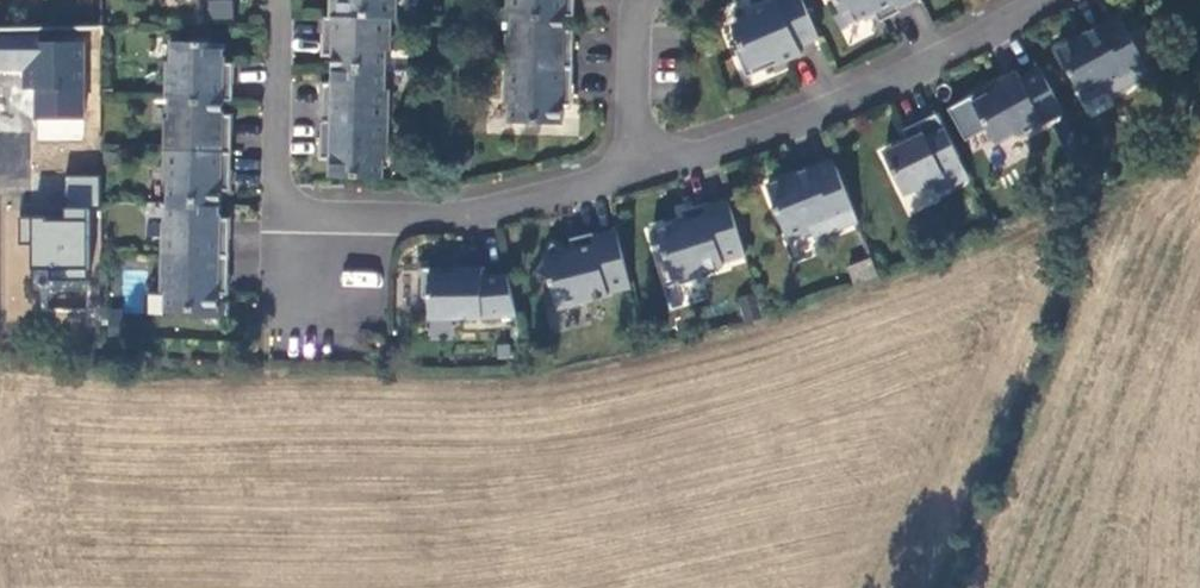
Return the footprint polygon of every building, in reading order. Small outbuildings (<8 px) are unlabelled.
[(330,17),(391,18),(396,19),(397,0),(330,0),(330,17)] [(508,14),(512,14),(565,16),(575,16),(575,0),(508,0),(508,14)] [(803,0),(780,0),(753,11),(751,18),(733,25),(743,48),(736,51),(747,77),(802,54),(799,47),(819,38),(803,0)] [(829,2),(843,29),(875,12),(880,22),(901,11),(900,8),(915,0),(834,0),(829,2)] [(565,16),(512,14),(512,34),(508,34),(507,66),(573,68),(574,30),(565,30),(565,16)] [(1120,15),(1058,50),(1086,102),(1108,89),(1112,96),(1152,74),(1120,15)] [(391,18),(330,17),(325,17),(324,54),(333,55),(333,69),(386,70),(386,50),(390,51),(391,18)] [(225,43),(172,42),(172,62),(167,62),(166,99),(171,99),(224,100),(233,101),(234,63),(225,63),(225,43)] [(573,68),(507,66),(506,104),(510,104),(510,123),(562,125),(563,105),(572,105),(573,68)] [(1018,72),(965,101),(979,126),(985,122),(997,144),(1014,134),(1021,137),(1065,112),(1041,68),(1021,79),(1018,72)] [(386,70),(333,69),(332,83),(323,83),(322,120),(389,122),(389,90),(385,90),(386,70)] [(224,100),(171,99),(170,119),(166,119),(165,151),(232,152),(233,115),(223,115),(224,100)] [(959,157),(938,113),(904,130),(909,141),(884,152),(905,195),(933,182),(938,192),(957,183),(947,163),(959,157)] [(389,122),(322,120),(321,158),(331,158),(330,178),(383,179),(384,159),(388,160),(389,122)] [(232,152),(165,151),(164,183),(169,183),(168,203),(221,204),(221,190),(231,190),(232,152)] [(959,157),(947,163),(957,183),(969,177),(959,157)] [(858,221),(834,159),(768,185),(789,240),(812,231),(815,238),(858,221)] [(63,219),(20,218),(19,244),(35,244),(32,307),(88,309),(94,176),(65,175),(63,219)] [(746,255),(729,200),(706,207),(705,204),(683,211),(686,221),(651,232),(660,260),(667,258),(674,281),(678,280),(679,285),(702,278),(701,272),(725,265),(724,262),(746,255)] [(221,218),(221,204),(168,203),(168,222),(163,222),(163,254),(229,256),(230,218),(221,218)] [(610,297),(609,294),(632,288),(618,232),(595,237),(594,234),(571,240),(574,251),(567,252),(554,244),(536,273),(552,283),(558,310),(610,297)] [(229,256),(163,254),(162,292),(166,292),(165,311),(218,313),(219,293),(228,294),(229,256)] [(846,266),(852,283),(876,275),(870,257),(846,266)] [(483,267),(423,267),(423,296),(430,296),(430,318),(483,317),(517,314),(507,273),(483,276),(483,267)] [(343,270),(342,284),(378,288),(380,273),(343,270)]
